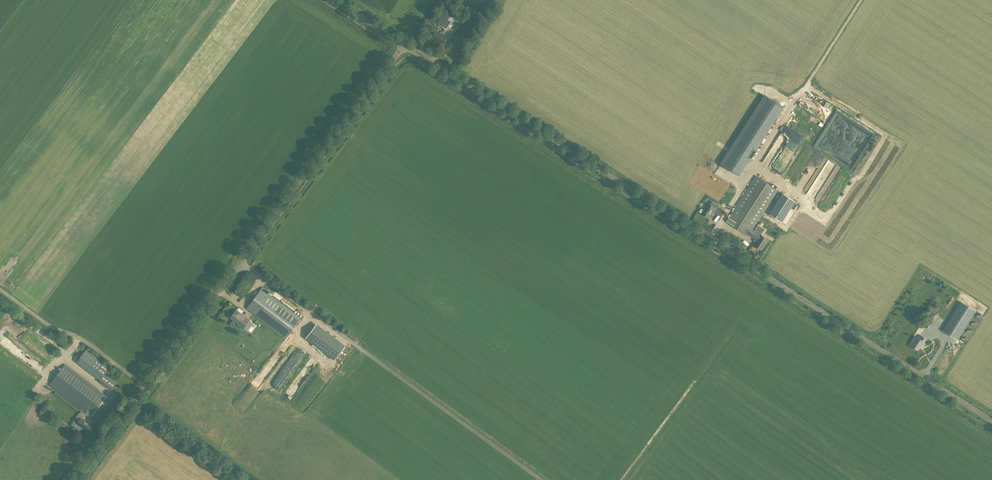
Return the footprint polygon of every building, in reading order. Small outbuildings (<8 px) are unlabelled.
[(454,16),(446,11),(438,24),(446,29),(446,30),(455,16),(454,16)] [(442,43),(447,37),(436,30),(432,37),(442,43)] [(784,106),(764,94),(719,163),(739,176),(784,106)] [(868,150),(877,132),(853,121),(850,126),(852,127),(851,130),(848,132),(850,133),(846,135),(846,136),(848,137),(846,140),(849,144),(850,145),(851,143),(853,142),(856,147),(859,148),(860,145),(865,142),(863,145),(867,147),(868,150)] [(754,230),(753,229),(778,190),(756,175),(726,221),(748,236),(749,235),(757,240),(761,235),(759,233),(761,229),(757,226),(754,230)] [(784,193),(770,214),(783,222),(796,201),(784,193)] [(713,214),(717,208),(708,203),(704,210),(705,211),(703,214),(709,218),(712,213),(713,214)] [(767,244),(769,240),(761,234),(761,235),(757,240),(754,245),(762,250),(766,243),(767,244)] [(285,338),(301,318),(261,288),(246,308),(285,338)] [(957,340),(976,311),(961,301),(942,330),(957,340)] [(243,329),(249,320),(236,310),(230,317),(240,324),(239,326),(243,329)] [(929,329),(938,315),(931,311),(922,325),(929,329)] [(345,346),(316,323),(305,338),(334,360),(345,346)] [(920,335),(918,338),(915,336),(910,344),(918,350),(923,343),(925,344),(928,340),(920,335)] [(105,373),(109,367),(86,349),(77,362),(100,379),(105,373)] [(91,417),(106,396),(64,364),(49,385),(86,413),(90,416),(91,417)] [(99,381),(111,390),(117,382),(105,373),(100,379),(100,380),(99,381)] [(90,416),(86,413),(85,414),(81,411),(76,417),(80,419),(76,423),(87,432),(92,426),(89,424),(90,422),(88,420),(90,416)] [(65,428),(68,424),(61,419),(58,423),(65,428)]
